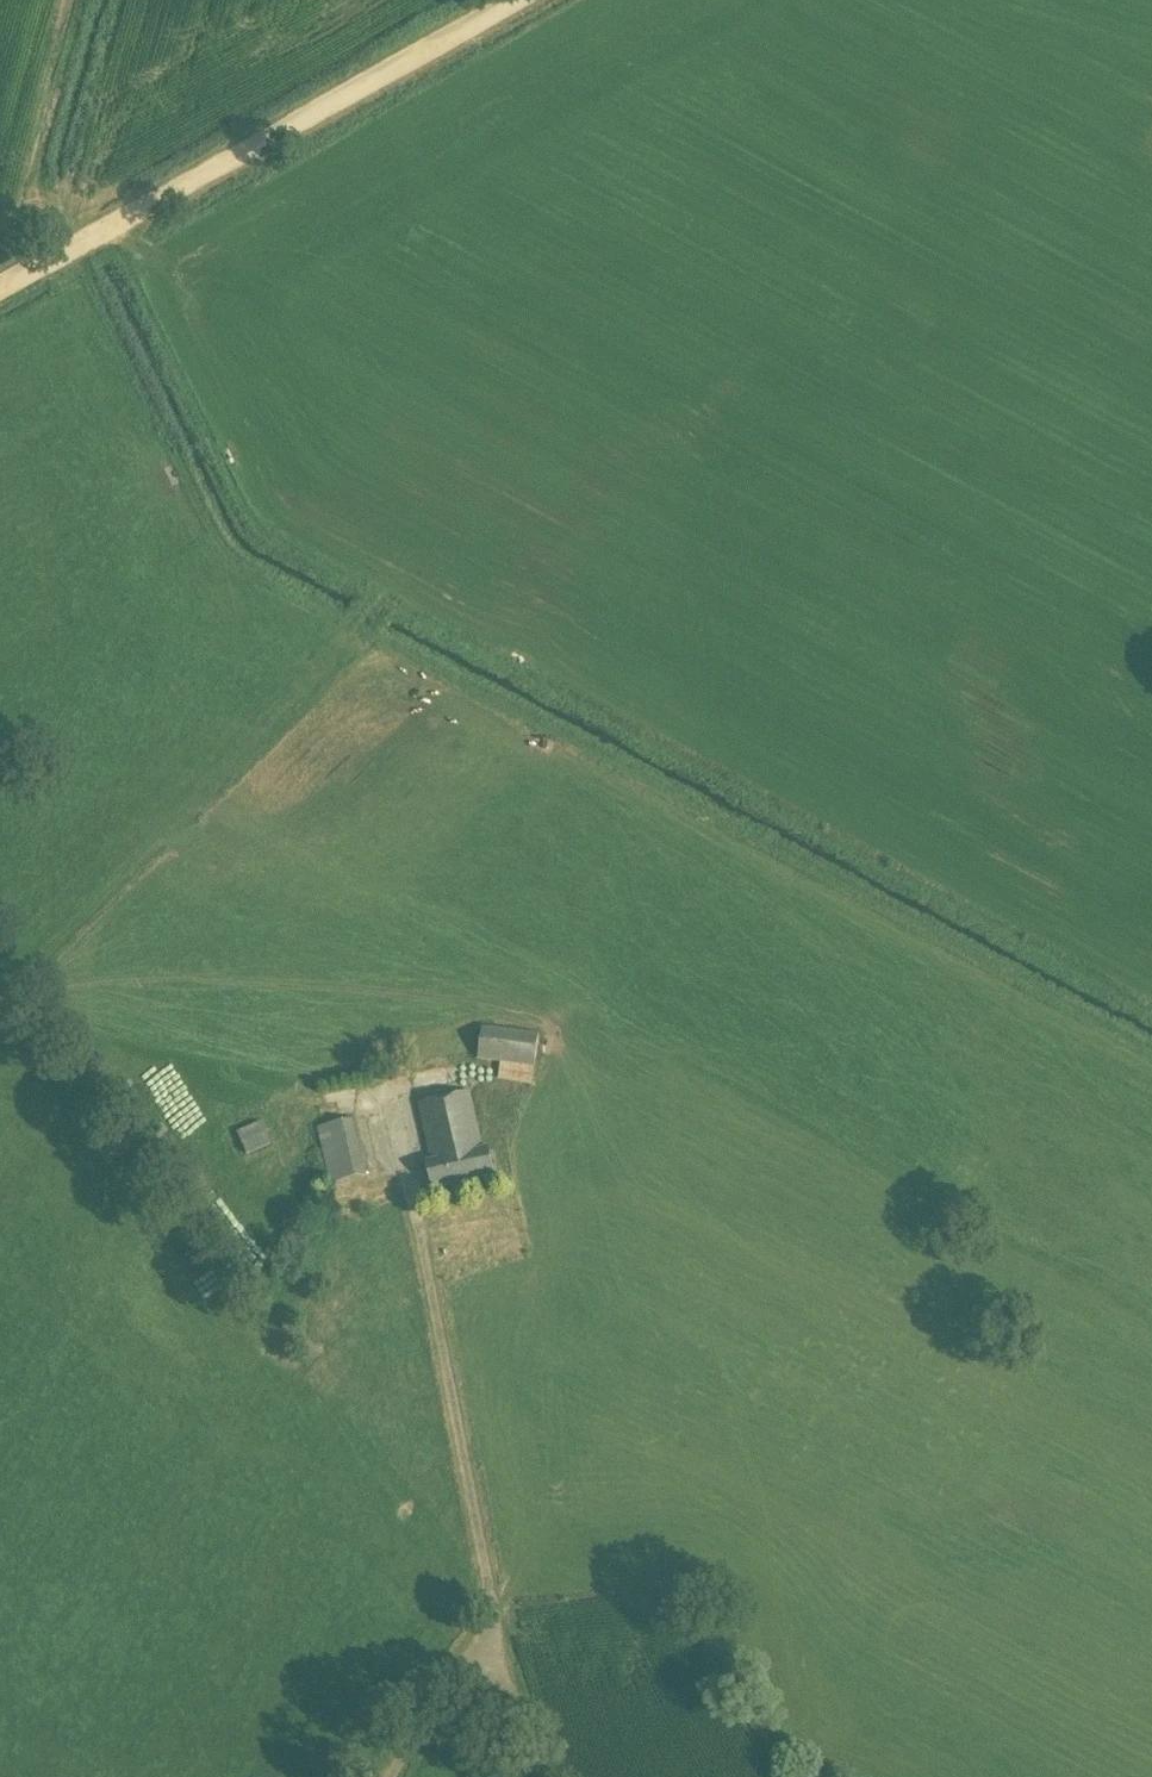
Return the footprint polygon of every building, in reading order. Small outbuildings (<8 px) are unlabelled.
[(539,1034),(482,1028),(479,1061),(501,1063),(499,1082),(532,1086),(533,1085),(539,1034)] [(483,1151),(470,1093),(420,1104),(433,1161),(430,1162),(436,1189),(494,1176),(488,1149),(483,1151)] [(331,1185),(366,1176),(353,1120),(317,1128),(331,1185)] [(245,1155),(271,1145),(262,1123),(236,1133),(245,1155)] [(286,1252),(301,1248),(296,1229),(281,1234),(286,1252)]
